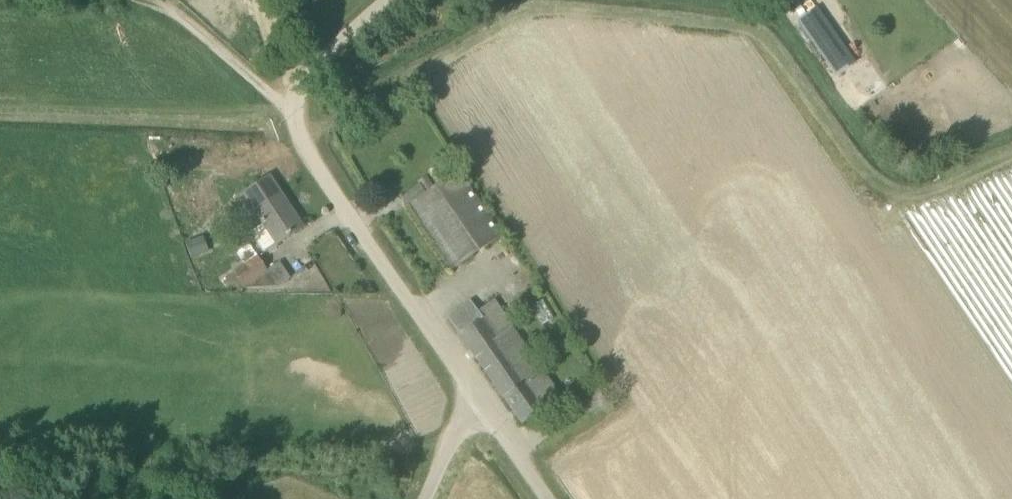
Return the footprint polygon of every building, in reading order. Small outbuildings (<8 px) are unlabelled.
[(802,16),(833,76),(854,65),(823,5),(802,16)] [(502,236),(457,171),(434,187),(425,193),(407,205),(452,270),(502,236)] [(251,230),(266,252),(302,228),(269,176),(237,197),(257,227),(251,230)] [(418,182),(425,193),(434,187),(427,176),(418,182)] [(189,241),(192,254),(208,250),(205,237),(189,241)] [(243,286),(266,271),(257,257),(234,273),(243,286)] [(283,261),(269,268),(276,282),(290,276),(283,261)] [(471,302),(448,318),(522,425),(545,409),(526,382),(542,371),(493,300),(478,311),(471,302)]
